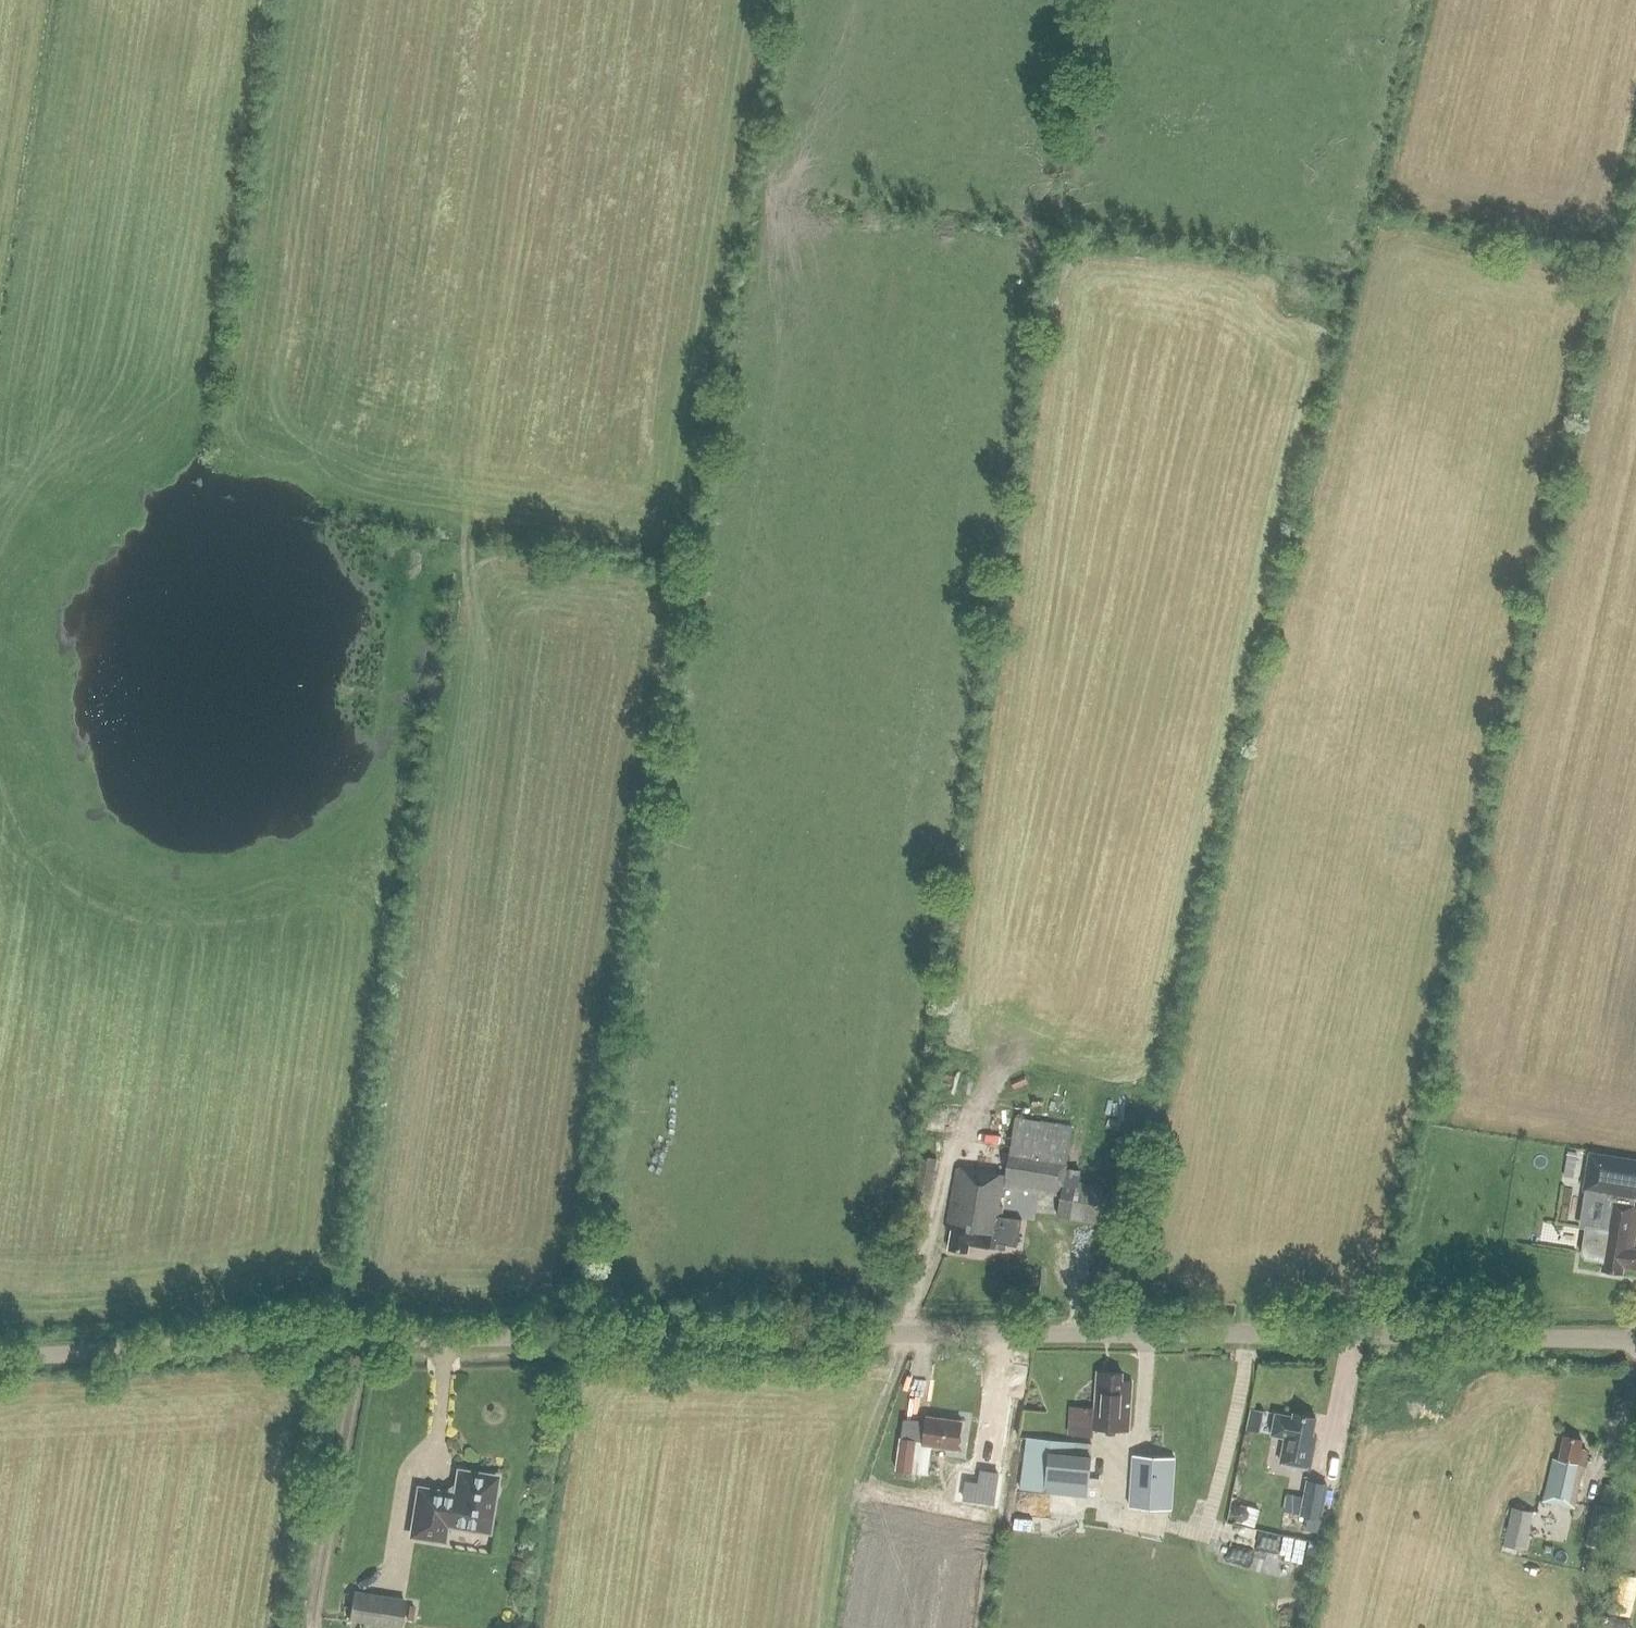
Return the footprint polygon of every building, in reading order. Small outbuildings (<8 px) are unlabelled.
[(1011,1221),(1001,1220),(1007,1188),(1062,1196),(1059,1217),(1115,1226),(1121,1190),(1079,1183),(1081,1172),(1067,1170),(1074,1128),(1016,1120),(1006,1177),(956,1169),(949,1212),(956,1213),(950,1251),(968,1254),(970,1246),(997,1250),(998,1244),(1018,1248),(1023,1222),(1011,1220),(1011,1221)] [(1635,1199),(1635,1162),(1591,1154),(1585,1189),(1608,1193),(1607,1201),(1609,1201),(1635,1206),(1635,1199)] [(932,1192),(937,1160),(920,1158),(916,1190),(932,1192)] [(1587,1259),(1603,1262),(1602,1271),(1623,1275),(1624,1267),(1635,1269),(1635,1250),(1633,1250),(1635,1233),(1635,1206),(1609,1202),(1604,1231),(1587,1229),(1583,1254),(1587,1259)] [(1095,1428),(1129,1431),(1133,1381),(1123,1380),(1123,1373),(1105,1372),(1104,1381),(1098,1381),(1095,1428)] [(1276,1415),(1272,1436),(1286,1438),(1281,1463),(1311,1469),(1317,1436),(1313,1436),(1316,1419),(1294,1415),(1293,1418),(1276,1415)] [(963,1421),(928,1416),(923,1443),(916,1442),(917,1439),(901,1437),(897,1469),(912,1472),(914,1460),(930,1462),(932,1445),(959,1449),(963,1421)] [(1089,1495),(1092,1457),(1093,1444),(1074,1442),(1074,1441),(1028,1436),(1022,1488),(1089,1495)] [(1554,1459),(1545,1502),(1575,1509),(1587,1451),(1580,1450),(1582,1440),(1564,1436),(1559,1460),(1554,1459)] [(1176,1458),(1132,1456),(1129,1507),(1173,1510),(1176,1458)] [(964,1496),(964,1499),(994,1503),(994,1502),(999,1473),(981,1471),(979,1484),(966,1482),(964,1496)] [(492,1497),(495,1495),(496,1487),(494,1485),(495,1479),(461,1473),(458,1490),(450,1495),(421,1491),(414,1534),(442,1538),(445,1523),(487,1529),(492,1497)] [(1308,1482),(1301,1516),(1308,1517),(1306,1530),(1318,1533),(1327,1486),(1308,1482)] [(1237,1521),(1242,1523),(1255,1527),(1260,1510),(1241,1505),(1241,1506),(1240,1506),(1234,1509),(1233,1515),(1237,1521)] [(1526,1550),(1534,1512),(1512,1507),(1504,1546),(1526,1550)] [(405,1599),(353,1590),(348,1620),(396,1627),(400,1627),(405,1599)]
